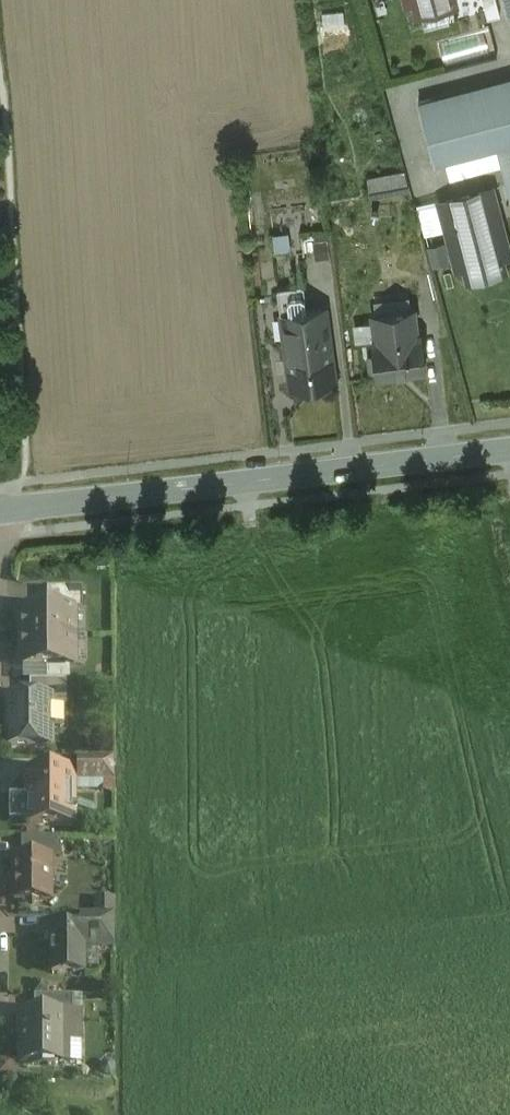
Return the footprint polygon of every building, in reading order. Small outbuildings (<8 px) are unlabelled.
[(418,101),(434,163),(496,146),(509,198),(509,77),(418,101)] [(404,172),(368,178),(370,193),(408,186),(404,172)] [(492,188),(439,202),(456,267),(465,264),(468,277),(503,268),(500,255),(509,253),(492,188)] [(303,285),(277,288),(281,314),(306,310),(303,285)] [(306,310),(281,314),(290,387),(335,381),(325,307),(306,310)] [(415,308),(371,313),(375,340),(372,340),(376,375),(425,369),(421,334),(418,334),(415,308)] [(82,588),(46,588),(47,609),(69,609),(69,610),(82,610),(82,588)] [(47,609),(22,609),(22,611),(20,613),(20,622),(22,624),(22,637),(74,637),(74,627),(69,622),(69,610),(69,609),(47,609)] [(74,637),(22,637),(22,650),(20,653),(20,662),(22,664),(22,666),(46,666),(69,666),(69,652),(74,647),(74,637)] [(69,666),(46,666),(46,680),(66,680),(70,680),(69,666)] [(46,680),(29,680),(29,698),(50,698),(50,706),(66,706),(66,680),(46,680)] [(29,698),(7,698),(7,711),(4,714),(4,720),(8,723),(8,745),(50,745),(50,724),(46,724),(46,706),(50,706),(50,698),(29,698)] [(114,758),(79,758),(79,778),(114,778),(114,758)] [(72,771),(27,771),(27,824),(72,824),(72,771)] [(60,837),(21,837),(21,857),(49,857),(50,858),(60,858),(60,837)] [(21,857),(14,857),(14,900),(27,900),(32,905),(36,900),(50,900),(50,858),(49,857),(21,857)] [(115,915),(80,915),(81,928),(90,928),(91,947),(115,947),(115,915)] [(81,928),(53,928),(53,944),(51,944),(51,973),(83,973),(83,947),(91,947),(90,928),(81,928)] [(72,996),(34,996),(34,1015),(63,1014),(63,1016),(72,1016),(72,996)] [(34,1015),(23,1015),(23,1032),(21,1035),(21,1063),(43,1063),(47,1067),(55,1067),(59,1062),(63,1063),(63,1016),(63,1014),(34,1015)] [(0,1061),(0,1077),(18,1075),(17,1060),(0,1061)]
